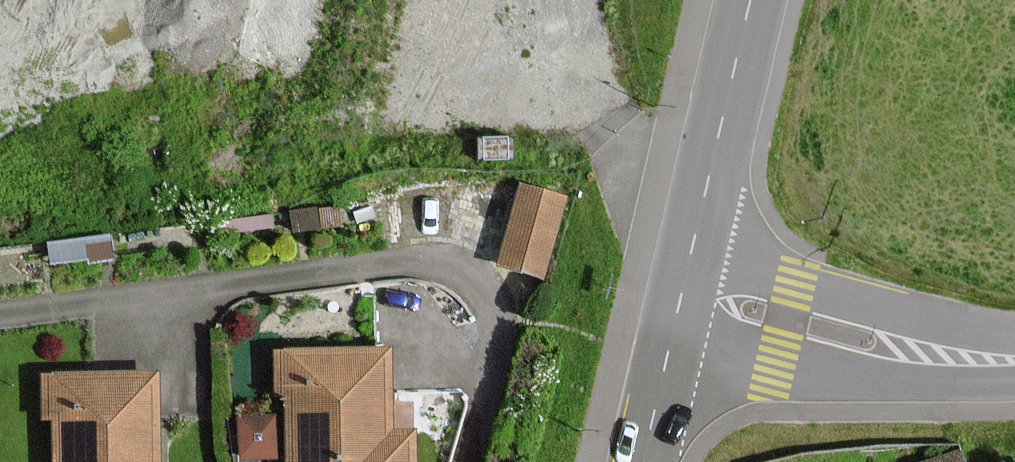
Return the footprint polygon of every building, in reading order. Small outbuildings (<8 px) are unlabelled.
[(62,88),(146,77),(137,0),(51,0),(62,88)] [(239,52),(347,76),(364,0),(251,0),(239,52)] [(563,199),(520,186),(496,264),(540,277),(563,199)] [(275,347),(278,461),(415,461),(414,426),(388,426),(386,344),(275,347)] [(41,376),(42,421),(52,420),(53,461),(156,461),(155,375),(41,376)] [(958,451),(916,461),(962,461),(958,451)]
